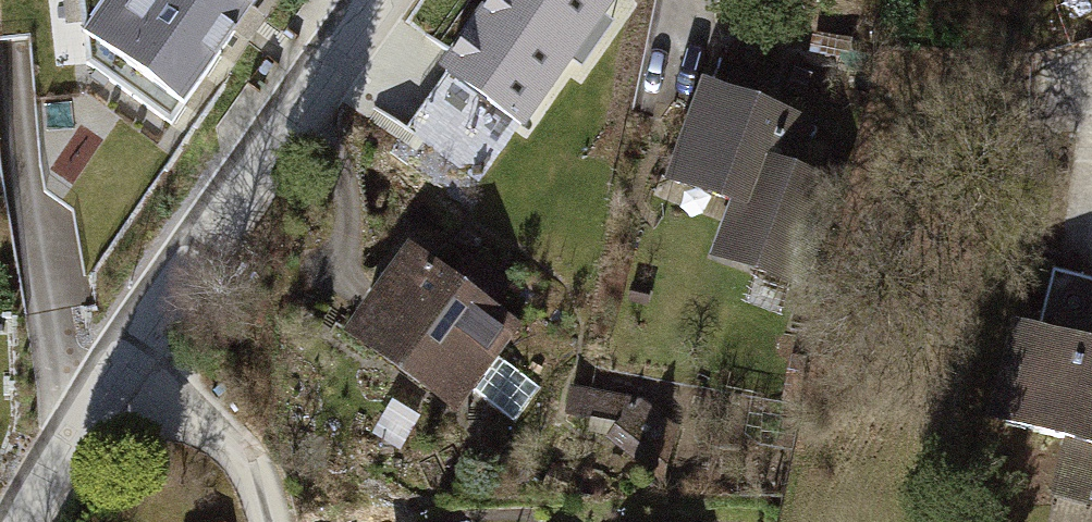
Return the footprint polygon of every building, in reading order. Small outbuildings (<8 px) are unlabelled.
[(190,140),(274,0),(63,0),(68,57),(190,140)] [(446,71),(521,124),(566,61),(580,71),(598,46),(583,36),(609,0),(496,0),(446,71)] [(820,125),(702,77),(666,165),(735,193),(710,253),(791,286),(836,178),(804,165),(820,125)] [(462,398),(518,313),(409,241),(352,326),(462,398)] [(1003,412),(1066,428),(1051,485),(1091,495),(1091,273),(1041,261),(1003,412)] [(583,396),(585,457),(680,455),(678,393),(583,396)]
